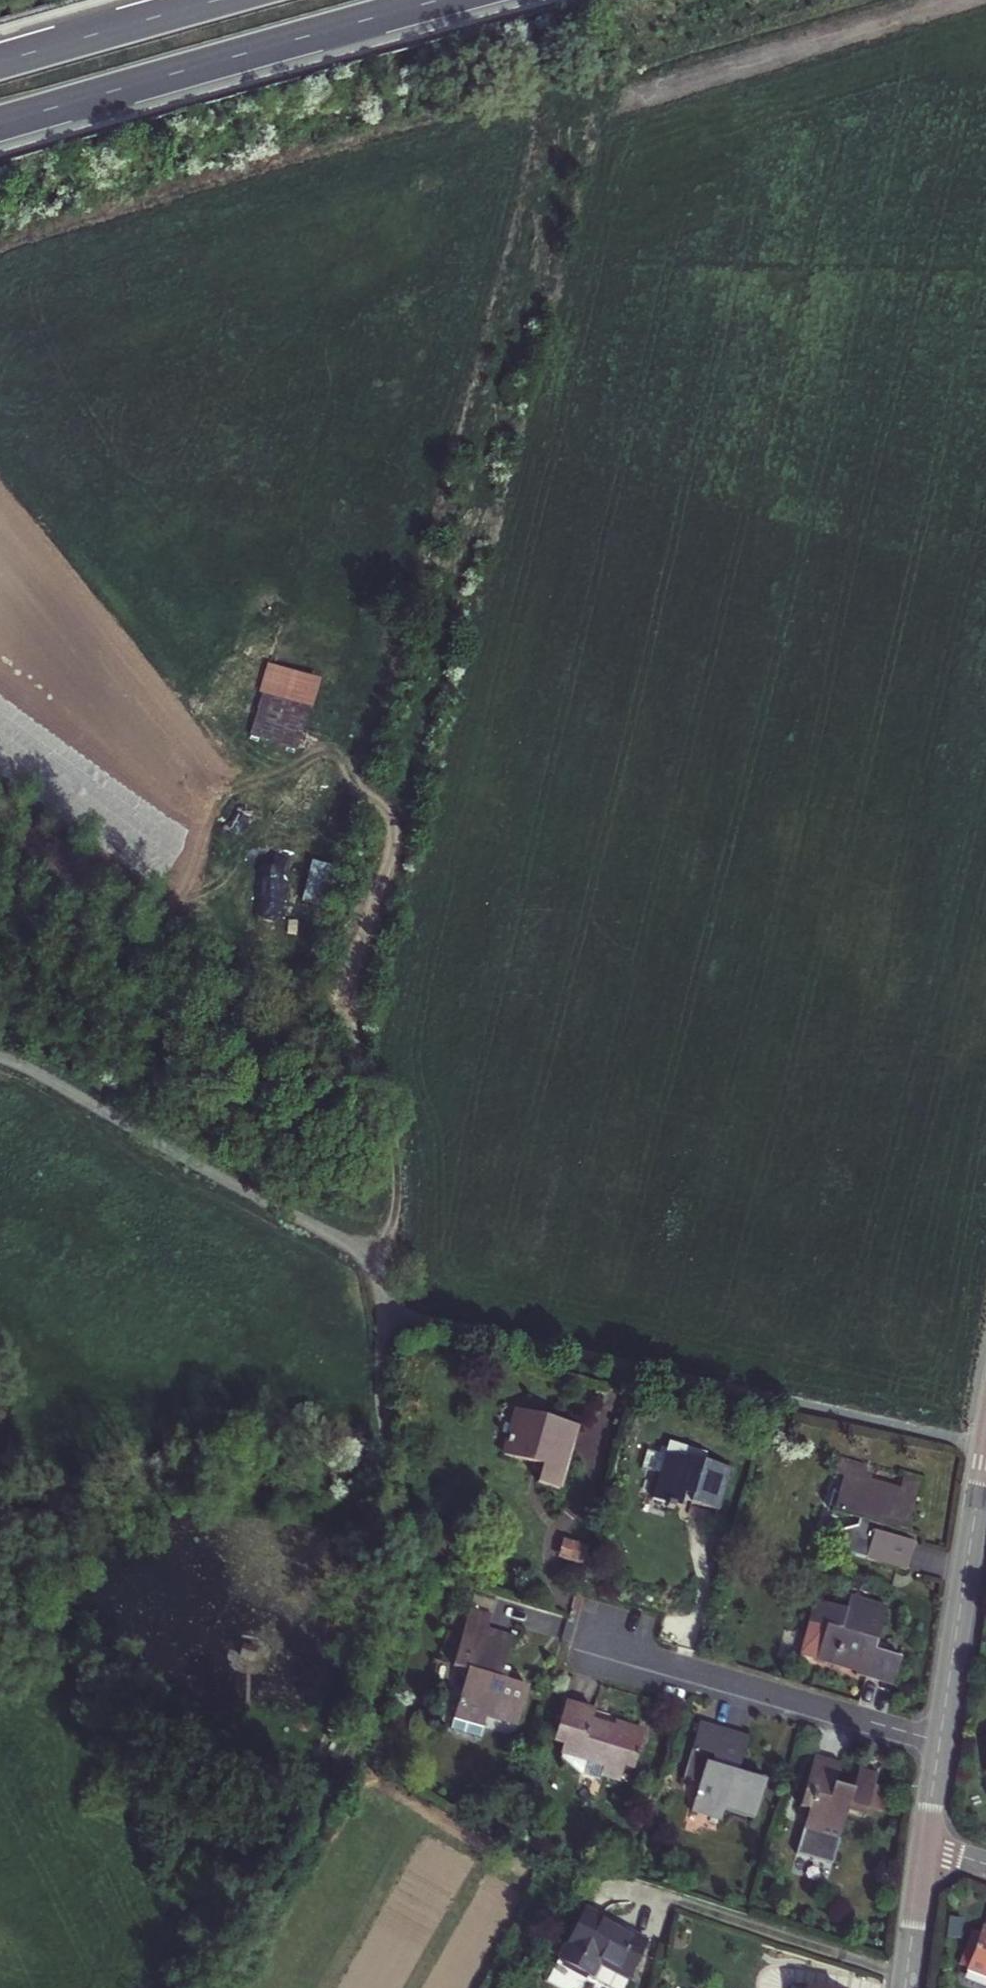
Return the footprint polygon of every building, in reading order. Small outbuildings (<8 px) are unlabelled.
[(272,660),(252,734),(304,748),(324,675),(272,660)] [(576,1436),(523,1418),(513,1448),(505,1445),(499,1463),(539,1477),(533,1493),(556,1500),(576,1436)] [(666,1465),(654,1462),(647,1482),(666,1489),(661,1503),(697,1512),(700,1502),(703,1504),(701,1510),(729,1518),(745,1469),(713,1460),(707,1458),(705,1464),(677,1456),(674,1460),(669,1458),(666,1465)] [(844,1516),(843,1520),(868,1530),(864,1539),(845,1539),(853,1561),(912,1581),(920,1554),(892,1545),(895,1538),(914,1544),(927,1510),(870,1489),(875,1474),(853,1467),(848,1481),(856,1484),(850,1502),(844,1500),(839,1514),(844,1516)] [(567,1572),(590,1580),(596,1563),(572,1555),(567,1572)] [(846,1617),(816,1606),(797,1659),(852,1680),(852,1682),(864,1686),(868,1674),(874,1660),(872,1659),(888,1617),(851,1604),(846,1617)] [(530,1630),(500,1620),(493,1640),(473,1633),(466,1656),(475,1659),(460,1704),(461,1704),(458,1714),(461,1719),(465,1717),(478,1721),(481,1726),(486,1724),(490,1714),(491,1714),(495,1702),(524,1712),(536,1677),(517,1670),(530,1630)] [(249,1636),(247,1651),(263,1652),(264,1637),(249,1636)] [(874,1660),(868,1674),(864,1686),(888,1696),(898,1668),(874,1660)] [(606,1703),(574,1693),(559,1735),(569,1739),(566,1750),(610,1766),(606,1773),(627,1779),(634,1760),(642,1762),(652,1732),(603,1712),(606,1703)] [(704,1722),(700,1734),(721,1742),(726,1730),(704,1722)] [(753,1740),(726,1730),(721,1742),(700,1734),(686,1778),(697,1782),(686,1816),(718,1827),(722,1816),(751,1826),(765,1785),(740,1776),(753,1740)] [(843,1773),(817,1764),(800,1811),(809,1815),(794,1858),(831,1871),(850,1820),(866,1825),(880,1786),(861,1779),(852,1804),(835,1798),(843,1773)] [(630,1981),(652,1945),(590,1909),(560,1958),(593,1978),(602,1963),(630,1981)] [(985,1936),(977,1933),(964,1967),(985,1976),(985,1935),(985,1936)] [(602,1963),(593,1978),(610,1987),(626,1987),(630,1981),(602,1963)]
